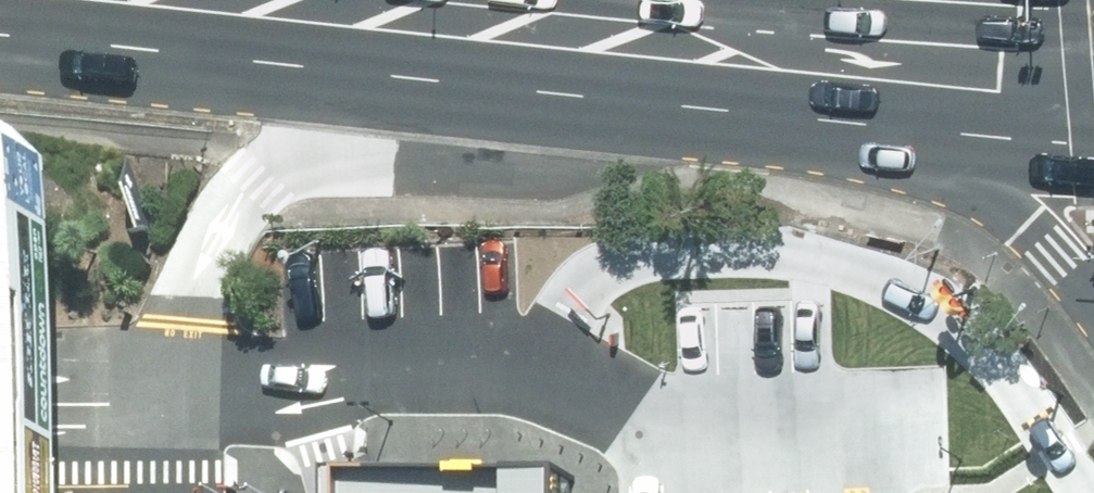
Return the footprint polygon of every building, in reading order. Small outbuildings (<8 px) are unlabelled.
[(68,173),(39,144),(0,144),(0,492),(69,492),(68,173)] [(720,486),(720,423),(491,423),(491,492),(720,492),(720,486)]
